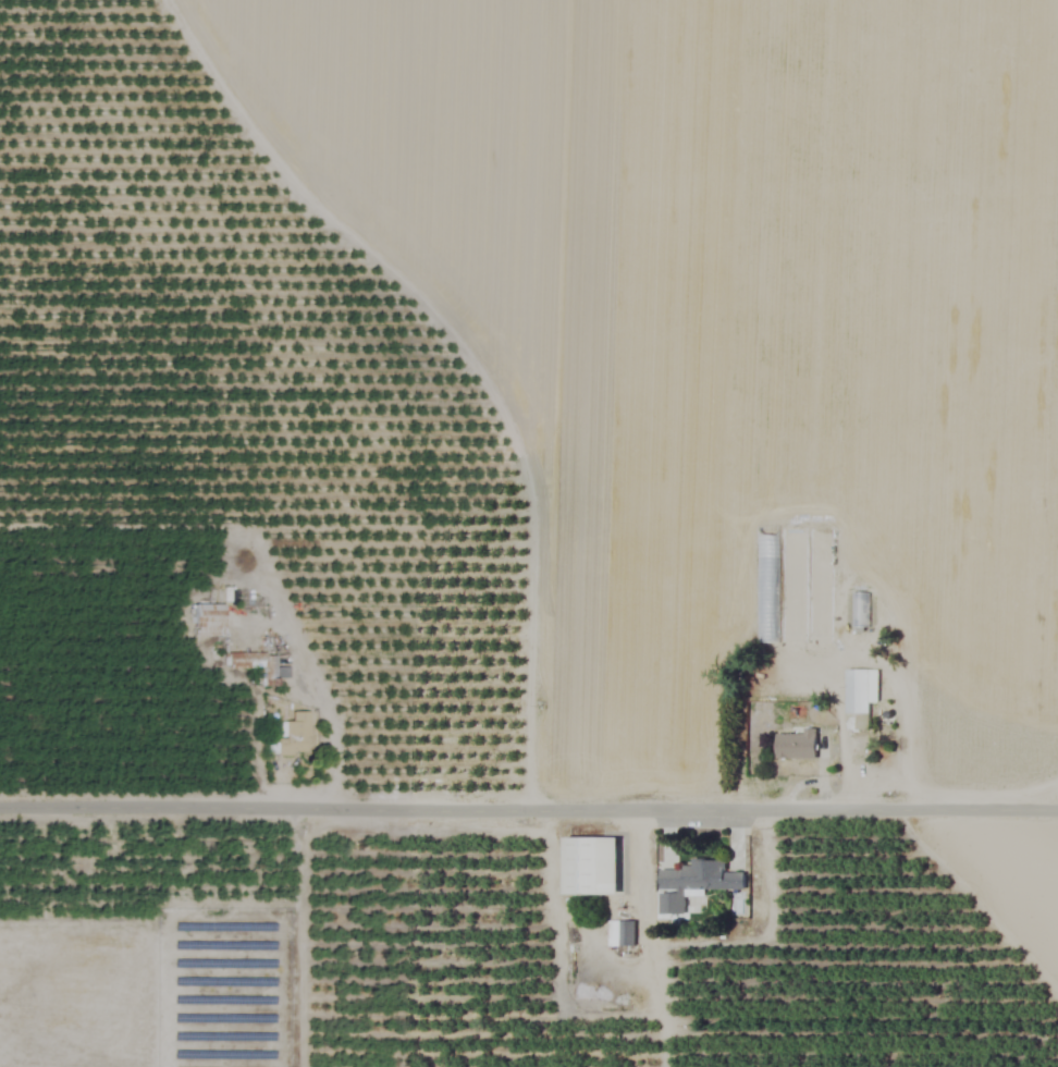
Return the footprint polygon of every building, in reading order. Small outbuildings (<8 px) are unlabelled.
[(778,535),(757,535),(756,639),(777,639),(778,535)] [(851,627),(868,627),(867,593),(851,593),(851,627)] [(193,636),(221,636),(221,605),(193,605),(193,636)] [(227,669),(263,668),(263,678),(287,678),(286,667),(274,667),(274,653),(226,654),(227,669)] [(876,703),(877,670),(846,670),(845,715),(868,715),(868,703),(876,703)] [(275,739),(275,754),(307,754),(306,712),(289,712),(289,722),(282,722),(283,739),(275,739)] [(803,734),(776,734),(775,759),(815,760),(815,729),(803,729),(803,734)] [(564,895),(617,895),(618,838),(565,838),(564,895)] [(742,890),(742,873),(723,873),(724,860),(690,860),(690,869),(658,869),(658,891),(658,915),(683,915),(683,895),(701,895),(701,889),(742,890)] [(634,922),(608,921),(607,946),(633,947),(634,922)]
